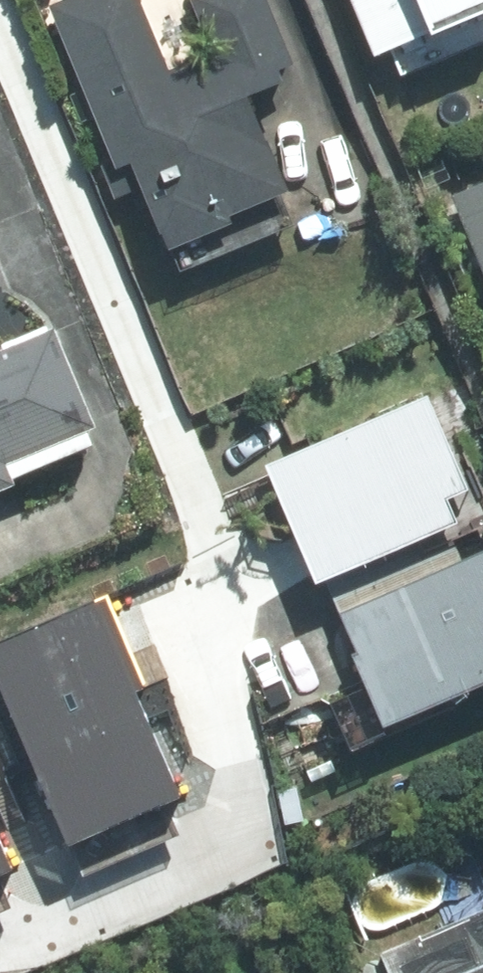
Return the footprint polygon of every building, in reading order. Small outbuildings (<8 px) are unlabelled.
[(53,3),(120,164),(137,158),(174,246),(298,195),(255,92),(288,79),(282,65),(294,60),(269,0),(195,0),(216,50),(172,69),(143,0),(62,0),(53,3)] [(379,57),(482,14),(482,0),(356,0),(379,57)] [(457,194),(482,257),(482,184),(457,194)] [(23,487),(19,478),(100,444),(95,432),(103,428),(61,327),(0,353),(0,496),(23,487)] [(273,465),(322,581),(482,515),(482,501),(440,396),(273,465)] [(342,611),(389,725),(482,686),(482,553),(342,611)] [(72,839),(184,789),(100,606),(0,651),(0,681),(72,839)] [(15,864),(0,829),(0,871),(15,864)] [(385,950),(395,972),(482,972),(482,910),(385,950)]
